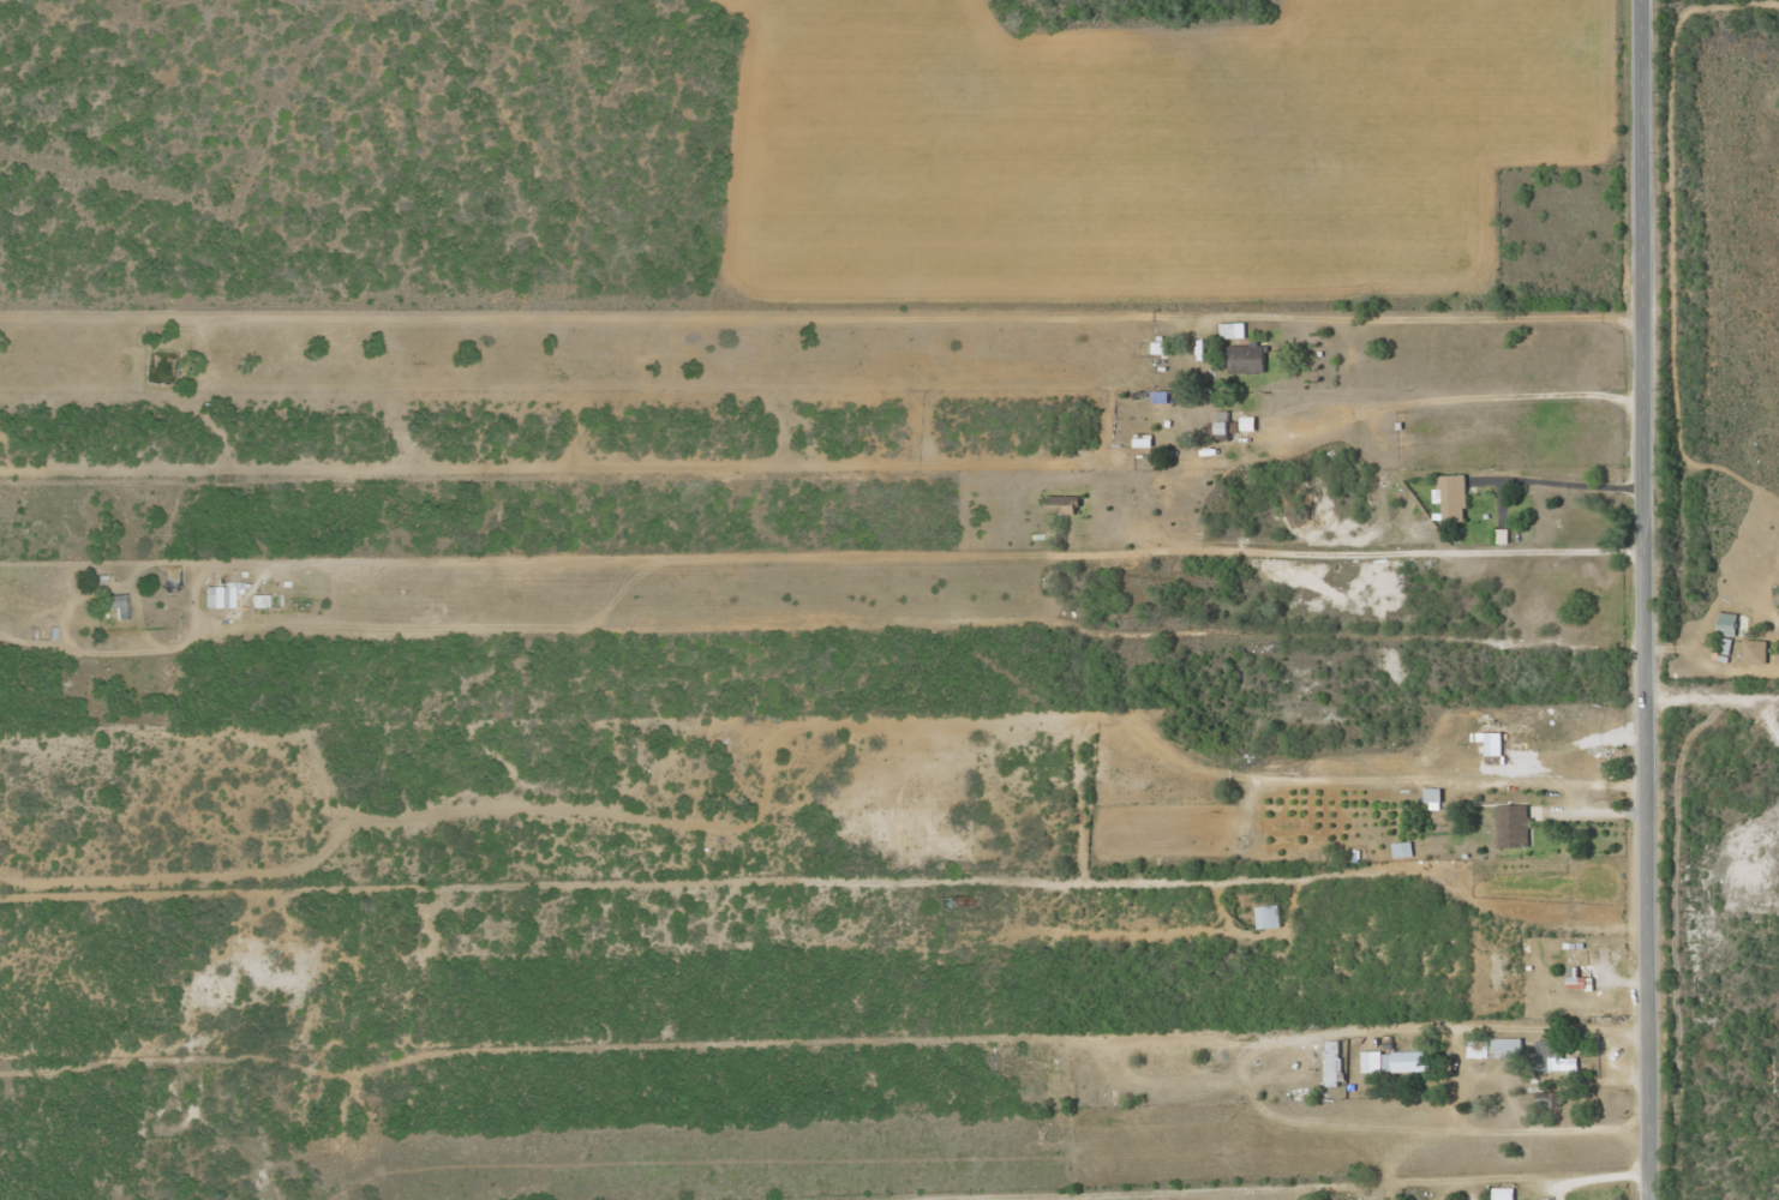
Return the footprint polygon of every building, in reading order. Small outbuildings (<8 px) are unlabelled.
[(1219,323),(1219,337),(1243,337),(1243,323),(1219,323)] [(1227,345),(1227,373),(1263,373),(1263,345),(1227,345)] [(1466,522),(1466,475),(1438,475),(1438,502),(1444,502),(1444,522),(1466,522)] [(1044,513),(1077,513),(1077,495),(1044,495),(1044,513)] [(125,595),(102,595),(102,608),(115,608),(115,619),(125,619),(125,595)] [(1730,661),(1730,634),(1713,634),(1713,661),(1730,661)] [(1440,802),(1441,789),(1424,788),(1424,801),(1440,802)] [(1496,847),(1529,847),(1529,805),(1496,805),(1496,847)] [(1409,842),(1391,844),(1393,856),(1411,855),(1409,842)] [(1280,927),(1279,905),(1254,906),(1255,928),(1280,927)] [(1568,988),(1587,988),(1587,977),(1577,977),(1577,967),(1568,967),(1568,988)] [(1466,1038),(1466,1057),(1523,1057),(1523,1038),(1466,1038)] [(1540,1070),(1562,1070),(1562,1040),(1540,1040),(1540,1070)] [(1394,1070),(1427,1070),(1427,1052),(1394,1052),(1394,1070)] [(1325,1079),(1336,1079),(1336,1058),(1325,1058),(1325,1079)]
